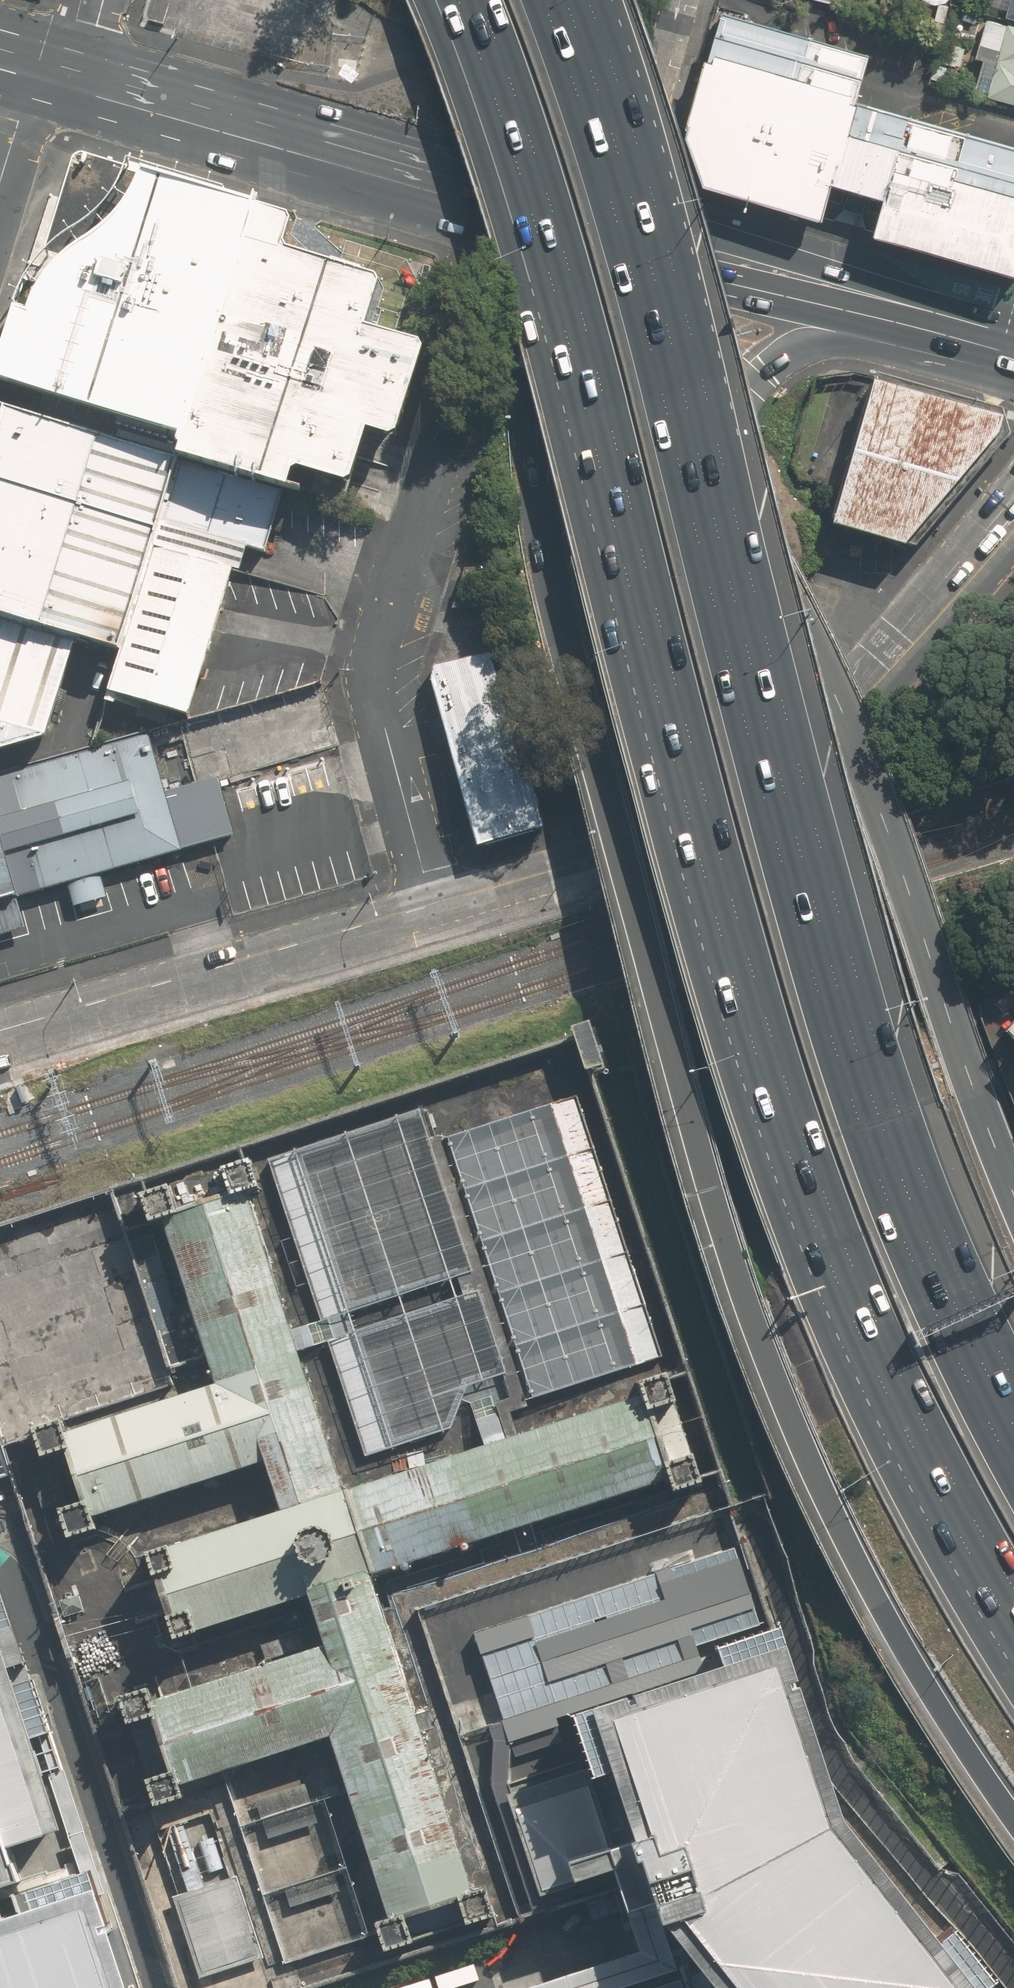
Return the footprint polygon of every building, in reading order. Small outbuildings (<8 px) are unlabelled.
[(1013,19),(1013,0),(990,0),(987,12),(1013,19)] [(978,57),(986,59),(976,94),(1013,104),(1013,26),(989,19),(978,57)] [(869,58),(730,20),(716,56),(857,94),(869,58)] [(826,207),(857,94),(716,56),(693,125),(706,170),(826,207)] [(1013,207),(1013,140),(869,100),(852,163),(1013,207)] [(889,173),(879,223),(1013,264),(1013,207),(889,173)] [(181,440),(254,209),(136,186),(131,200),(121,218),(110,233),(96,246),(80,257),(65,267),(49,278),(33,295),(28,306),(26,315),(16,311),(0,360),(0,380),(181,440)] [(260,211),(254,209),(181,440),(175,460),(286,495),(343,512),(347,499),(349,493),(357,469),(364,445),(368,434),(392,441),(419,344),(372,331),(368,330),(380,284),(378,279),(339,268),(305,258),(281,251),(288,225),(286,218),(260,211)] [(1003,421),(874,384),(844,492),(834,528),(904,549),(998,437),(1003,421)] [(120,649),(175,460),(6,409),(0,431),(0,614),(120,649)] [(107,695),(190,719),(232,575),(242,578),(249,552),(268,557),(286,495),(175,460),(120,649),(107,695)] [(50,738),(79,642),(0,617),(0,752),(50,738)] [(542,828),(490,653),(436,668),(431,683),(478,849),(542,828)] [(234,837),(219,778),(167,793),(149,732),(0,774),(0,836),(17,897),(234,837)] [(23,931),(0,846),(0,937),(23,931)] [(591,1019),(572,1024),(575,1034),(586,1069),(595,1066),(605,1063),(591,1019)] [(646,1350),(567,1103),(458,1138),(538,1385),(646,1350)] [(295,1151),(350,1312),(475,1270),(421,1109),(295,1151)] [(490,1886),(475,1891),(373,1577),(672,1482),(675,1490),(704,1480),(695,1453),(666,1462),(650,1406),(679,1397),(670,1369),(641,1379),(646,1394),(342,1486),(250,1189),(261,1185),(252,1157),(223,1167),(232,1194),(180,1211),(171,1183),(150,1190),(142,1192),(151,1220),(161,1217),(207,1351),(218,1383),(68,1429),(65,1418),(35,1428),(44,1455),(67,1448),(83,1501),(60,1508),(69,1536),(98,1526),(95,1515),(267,1461),(282,1509),(172,1543),(148,1550),(155,1573),(169,1614),(176,1637),(200,1629),(311,1593),(328,1643),(154,1699),(150,1685),(121,1694),(130,1722),(153,1714),(171,1769),(148,1777),(157,1804),(187,1794),(183,1783),(332,1734),(391,1917),(378,1921),(387,1949),(416,1939),(407,1912),(460,1896),(469,1923),(499,1914),(490,1886)] [(357,1332),(394,1447),(452,1428),(467,1384),(504,1372),(479,1293),(357,1332)] [(61,1600),(66,1616),(86,1609),(81,1593),(61,1600)] [(668,1918),(723,1987),(988,1987),(1000,1979),(955,1927),(942,1938),(847,1816),(790,1644),(784,1623),(771,1627),(720,1644),(727,1664),(576,1712),(597,1780),(619,1772),(641,1838),(656,1884),(668,1918)] [(0,1634),(0,1887),(20,1881),(8,1843),(27,1837),(53,1829),(64,1827),(0,1634)] [(539,1890),(619,1865),(616,1856),(613,1847),(589,1769),(508,1795),(539,1890)] [(318,1823),(312,1807),(266,1822),(271,1838),(318,1823)] [(262,1954),(235,1873),(205,1883),(183,1817),(168,1822),(189,1886),(174,1891),(202,1974),(262,1954)] [(91,1864),(33,1883),(39,1901),(0,1914),(0,1987),(132,1987),(91,1864)] [(338,1892),(333,1876),(287,1891),(292,1907),(338,1892)] [(683,1976),(645,1987),(687,1987),(683,1976)]
